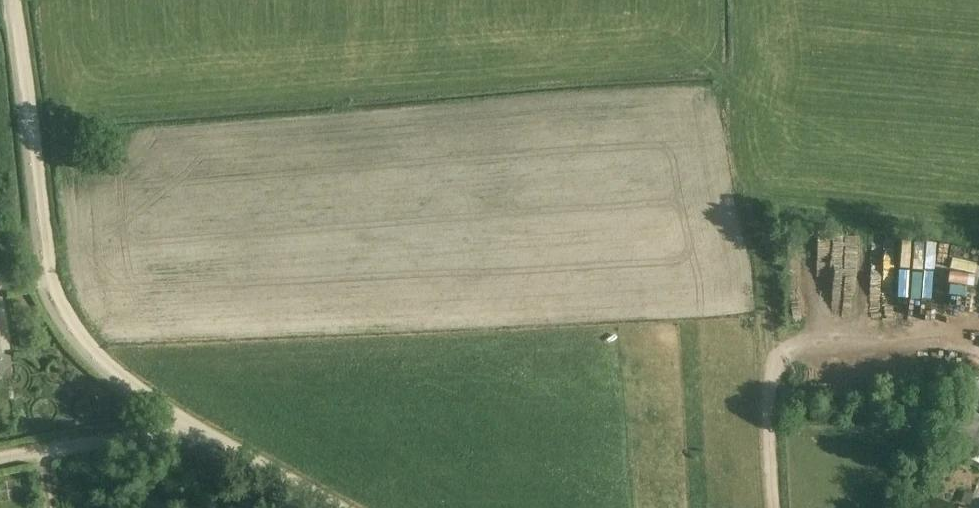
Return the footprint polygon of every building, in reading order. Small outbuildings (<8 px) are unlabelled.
[(904,280),(906,234),(895,234),(893,308),(920,309),(921,281),(904,280)] [(820,237),(797,241),(799,249),(821,245),(820,237)] [(946,257),(945,266),(971,269),(972,260),(946,257)] [(944,284),(942,293),(969,297),(971,287),(944,284)] [(926,495),(920,507),(960,507),(926,495)]
